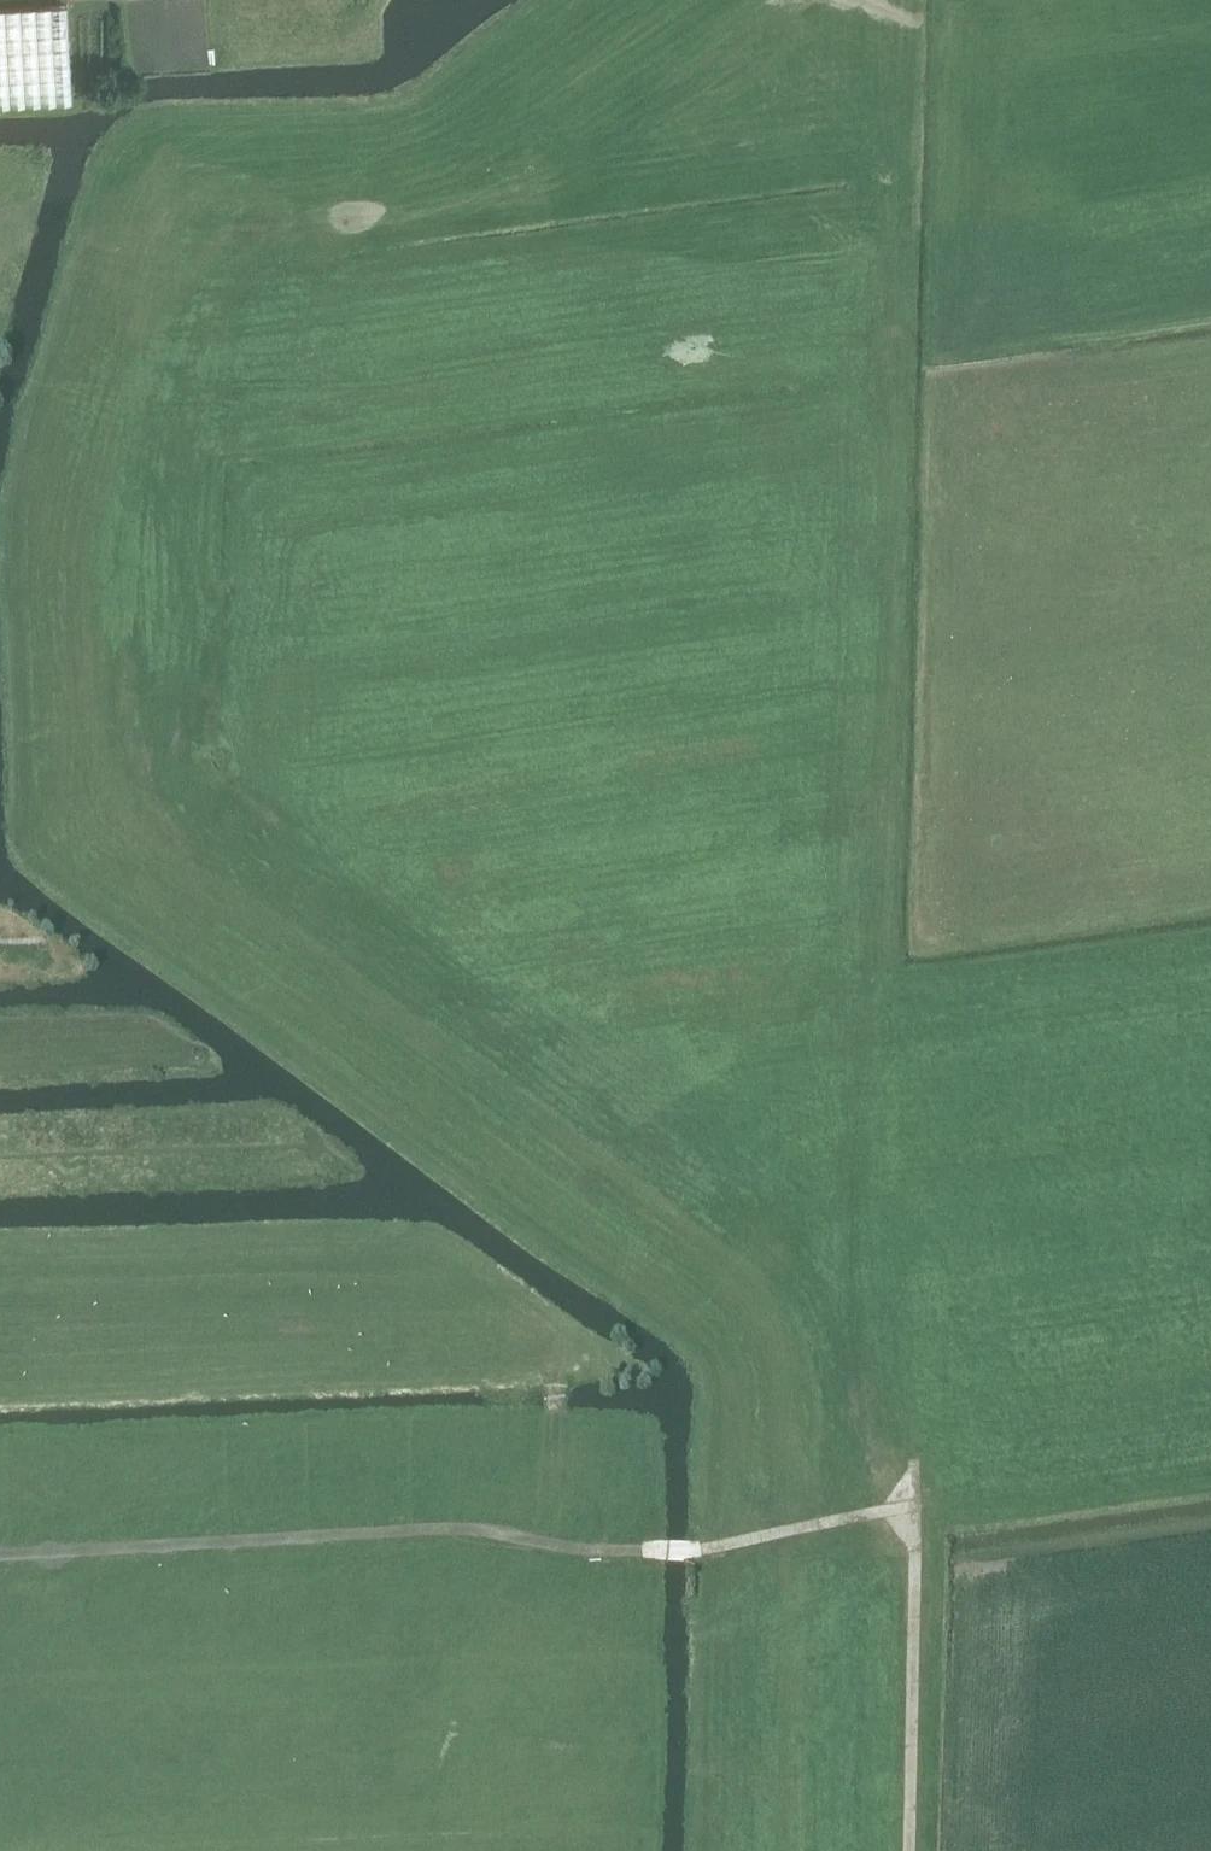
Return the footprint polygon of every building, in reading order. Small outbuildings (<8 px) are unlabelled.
[(71,100),(66,4),(0,8),(0,104),(71,100)]
